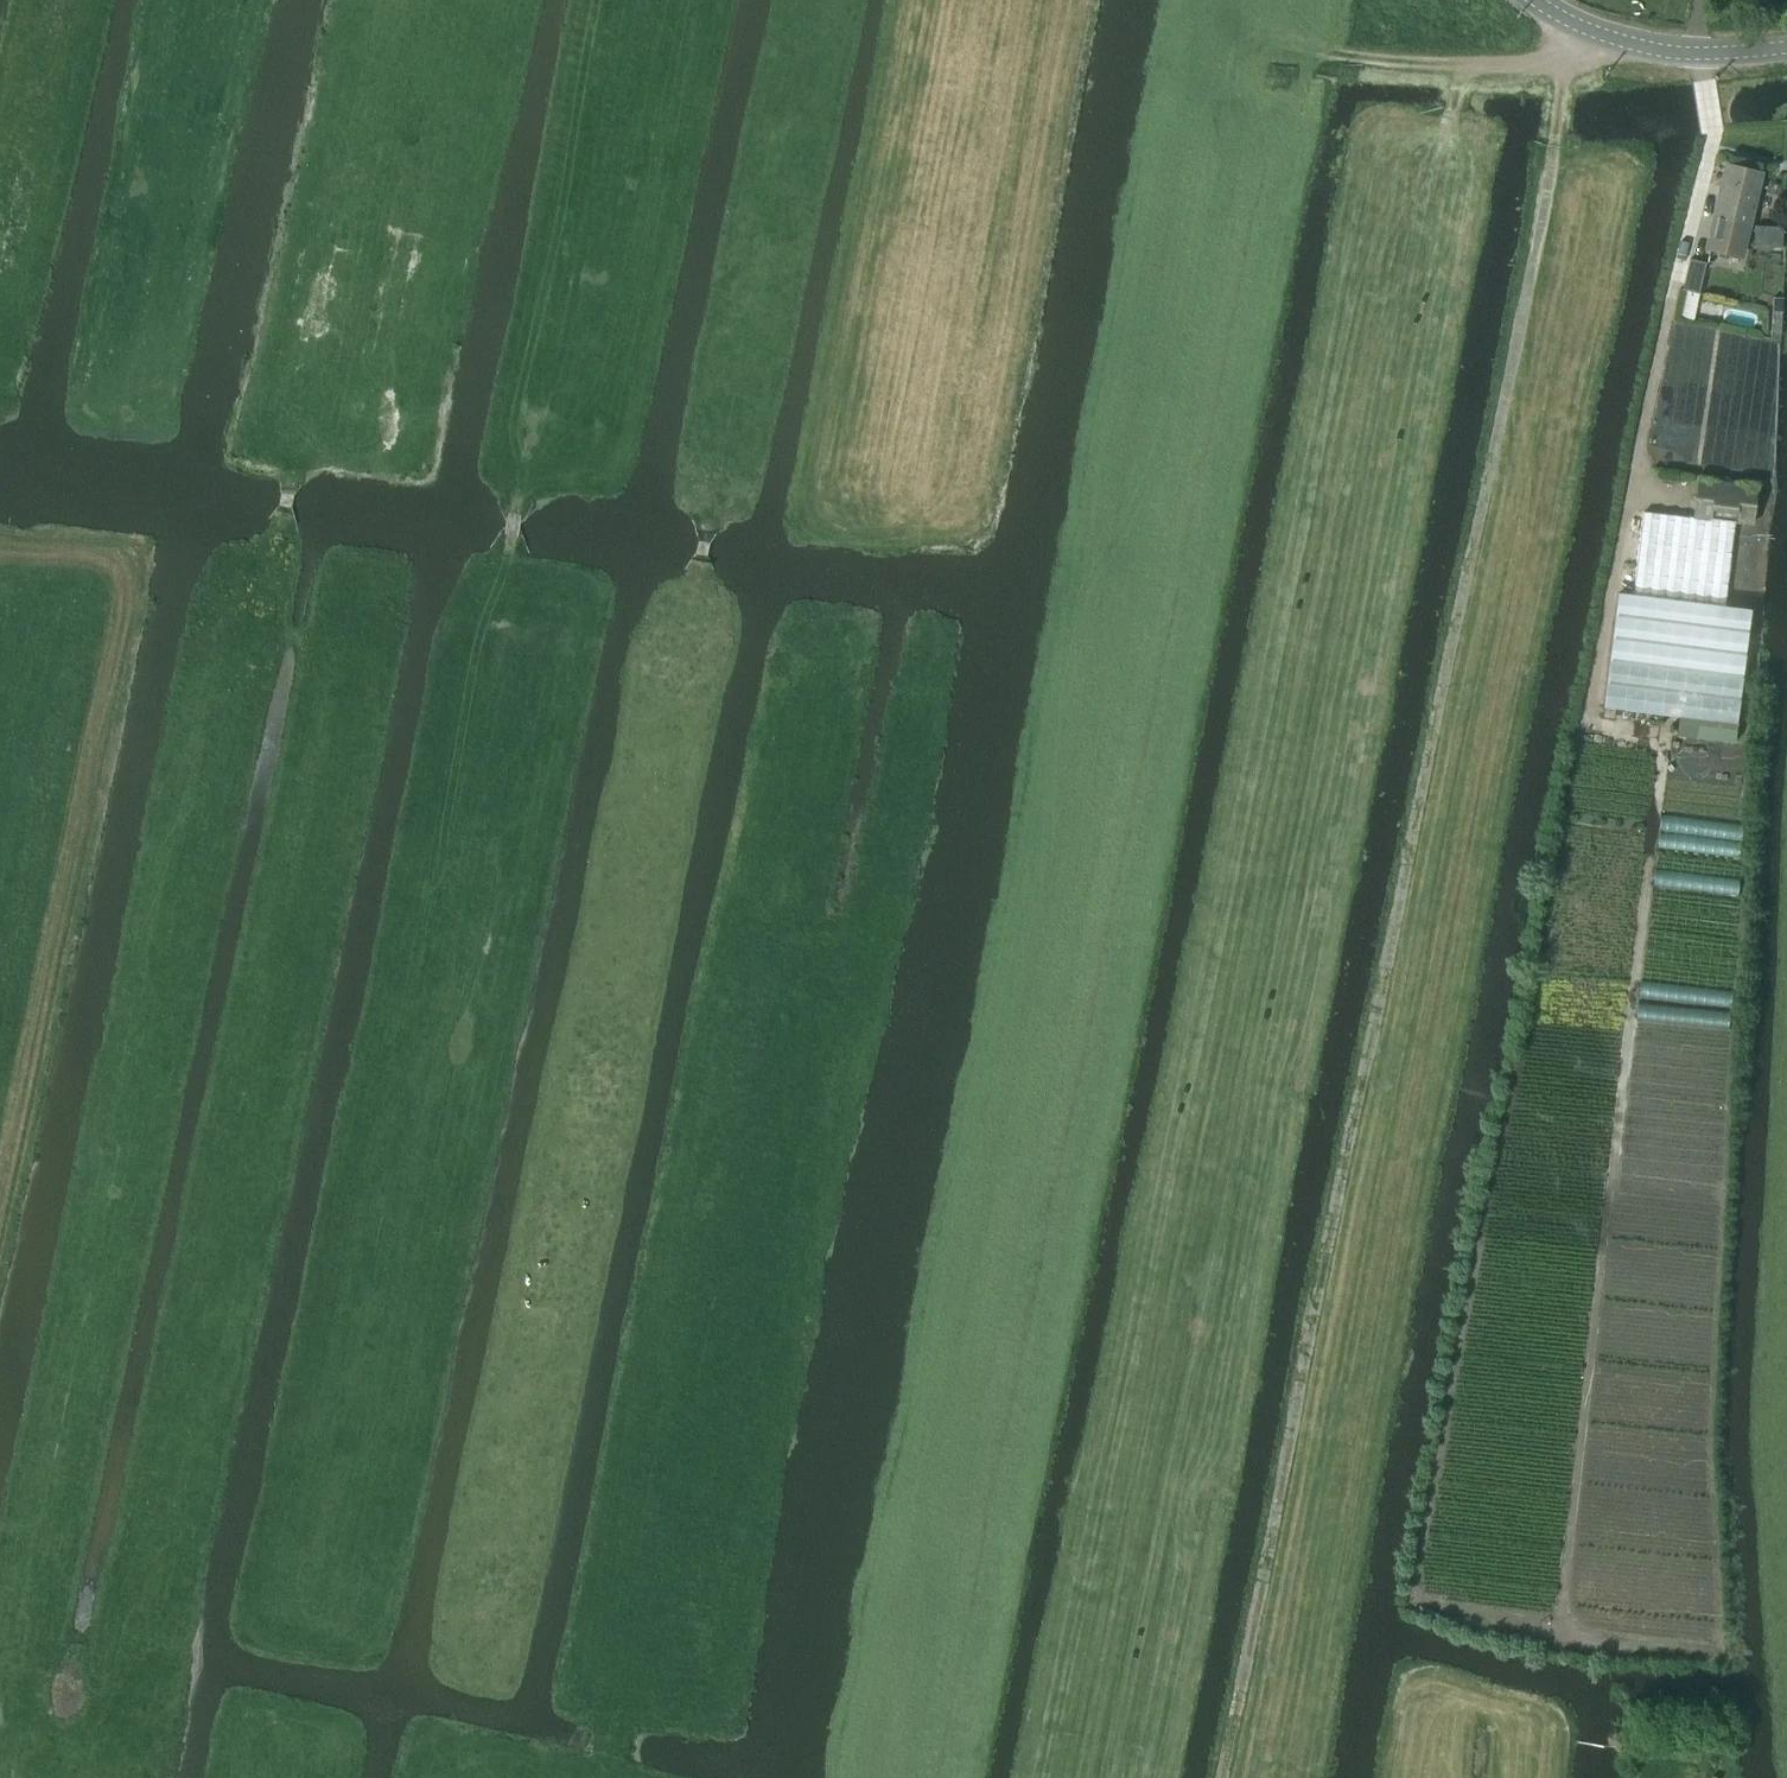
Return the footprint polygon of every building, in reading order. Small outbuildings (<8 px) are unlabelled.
[(1729,163),(1709,248),(1739,255),(1759,171),(1729,163)] [(1752,525),(1757,486),(1699,479),(1694,518),(1735,523),(1752,525)] [(1725,607),(1735,523),(1694,518),(1643,512),(1633,596),(1617,594),(1604,709),(1736,724),(1749,610),(1725,607)]
